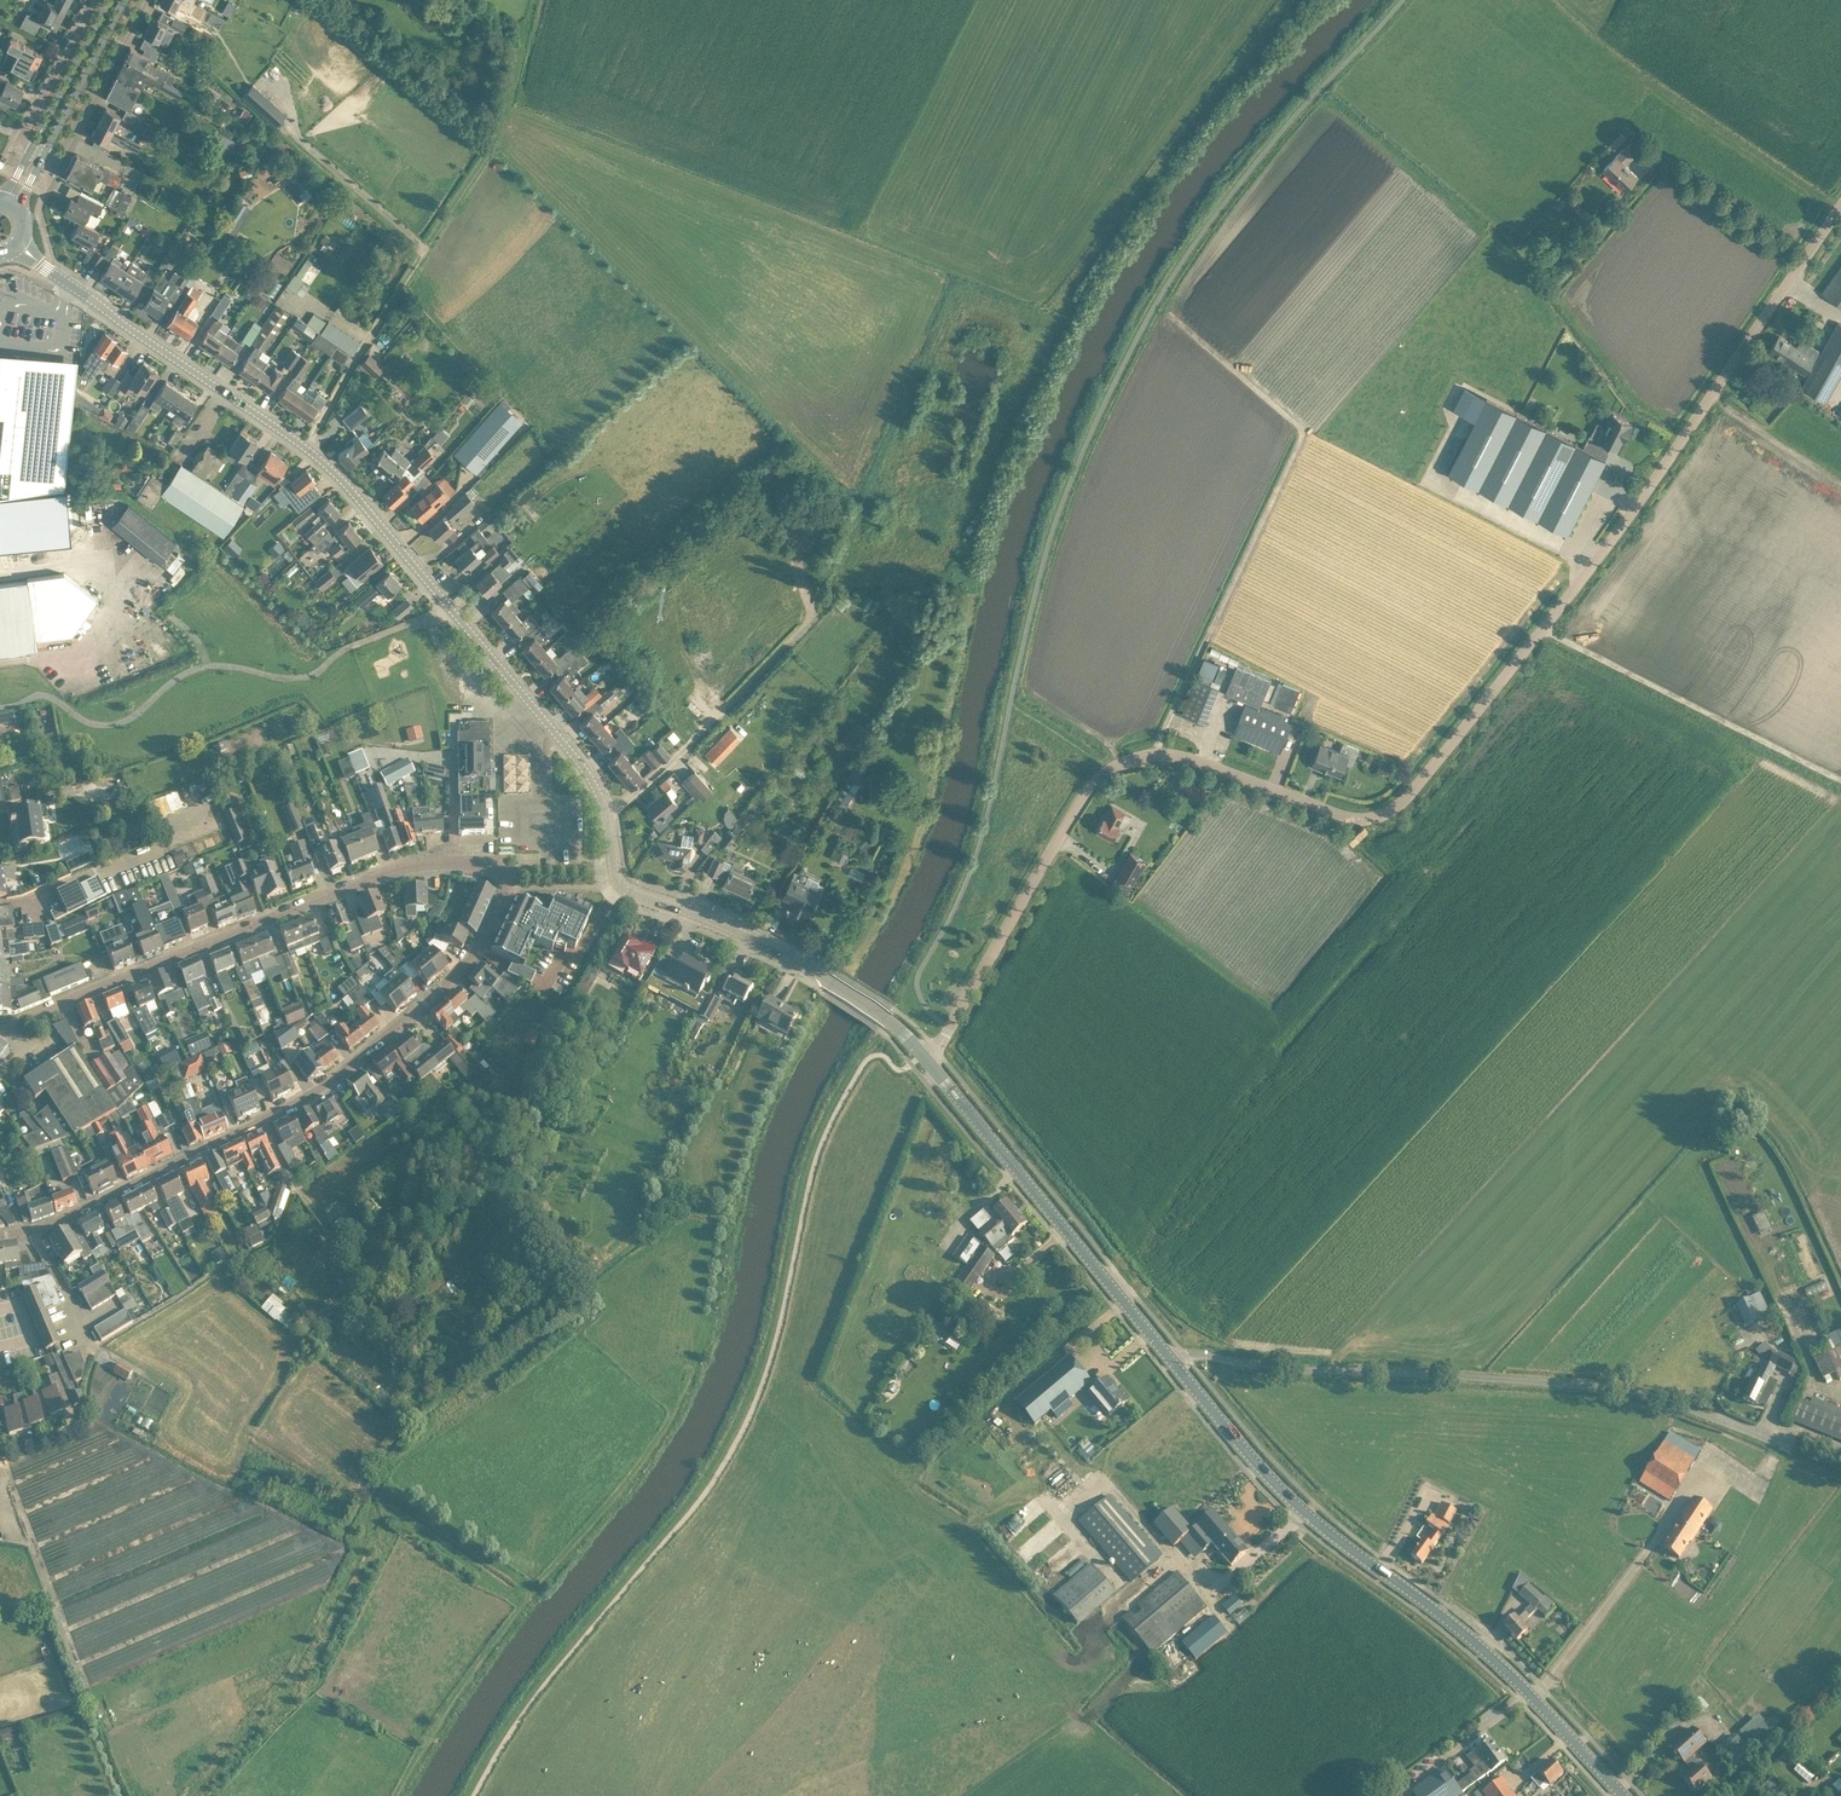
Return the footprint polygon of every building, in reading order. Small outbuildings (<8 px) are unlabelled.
[(4,3),(16,9),(20,0),(6,0),(4,3)] [(20,25),(35,32),(40,20),(43,22),(45,23),(45,24),(49,26),(50,25),(56,28),(66,8),(53,2),(50,0),(46,0),(37,17),(26,12),(20,25)] [(53,2),(66,8),(70,0),(54,0),(53,2)] [(171,8),(174,9),(177,3),(193,12),(197,4),(193,1),(190,0),(161,0),(160,2),(171,8)] [(207,8),(198,4),(193,14),(201,18),(207,8)] [(471,12),(463,17),(467,25),(476,21),(471,12)] [(144,34),(154,39),(158,41),(166,45),(173,32),(165,28),(167,24),(159,20),(159,19),(157,18),(157,19),(153,16),(144,34)] [(186,23),(174,17),(170,25),(182,31),(186,23)] [(198,34),(196,42),(207,43),(208,36),(198,34)] [(9,52),(4,61),(20,70),(31,75),(42,54),(32,48),(11,37),(9,40),(7,45),(11,47),(9,52)] [(124,59),(156,76),(165,81),(169,73),(146,61),(149,56),(153,58),(159,46),(156,45),(145,39),(142,45),(146,47),(142,53),(131,46),(124,59)] [(192,51),(187,56),(195,62),(199,57),(192,51)] [(117,72),(116,74),(140,87),(144,78),(153,82),(172,92),(175,86),(165,81),(156,76),(124,59),(117,72)] [(194,68),(198,72),(203,67),(199,63),(194,68)] [(105,95),(116,100),(129,107),(140,87),(116,74),(105,95)] [(5,107),(8,101),(15,104),(20,95),(18,94),(21,89),(21,88),(12,83),(6,80),(6,81),(0,78),(0,105),(5,107)] [(286,114),(253,84),(242,96),(276,126),(286,114)] [(214,104),(219,97),(213,94),(209,101),(214,104)] [(99,121),(129,137),(133,130),(125,126),(117,122),(120,115),(106,107),(99,121)] [(244,109),(239,116),(246,120),(251,113),(244,109)] [(134,114),(126,110),(122,117),(144,128),(147,121),(146,121),(134,114)] [(91,135),(102,141),(106,143),(109,136),(118,141),(117,142),(124,146),(125,146),(138,152),(141,144),(129,138),(129,137),(99,121),(91,135)] [(241,137),(245,130),(236,125),(232,132),(241,137)] [(1616,148),(1625,138),(1619,132),(1611,143),(1616,148)] [(230,137),(225,145),(231,149),(236,141),(230,137)] [(1616,156),(1603,169),(1625,189),(1637,176),(1625,165),(1641,148),(1632,139),(1615,156),(1616,156)] [(67,167),(65,171),(66,173),(65,175),(76,180),(91,188),(97,175),(117,186),(122,176),(87,159),(76,153),(76,155),(74,155),(71,161),(72,161),(69,167),(67,167)] [(198,173),(201,166),(186,158),(182,165),(198,173)] [(241,178),(252,175),(250,167),(239,170),(241,178)] [(204,170),(201,175),(213,181),(216,176),(204,170)] [(125,209),(132,197),(113,187),(105,202),(115,207),(116,205),(125,209)] [(310,192),(303,196),(308,204),(315,199),(310,192)] [(90,225),(95,215),(97,216),(103,204),(80,193),(77,199),(71,196),(64,211),(80,220),(90,225)] [(238,224),(249,206),(239,200),(228,219),(238,224)] [(354,231),(359,225),(343,213),(338,220),(354,231)] [(95,270),(103,257),(89,248),(92,243),(96,245),(102,233),(98,231),(99,230),(90,225),(80,220),(72,235),(81,240),(78,246),(88,251),(83,260),(88,263),(87,264),(95,270)] [(1577,223),(1571,231),(1576,235),(1582,228),(1577,223)] [(325,234),(320,241),(332,250),(337,243),(325,234)] [(101,276),(116,286),(126,270),(119,266),(122,261),(114,256),(119,248),(112,244),(103,257),(110,262),(101,276)] [(296,274),(295,273),(285,288),(294,295),(298,290),(303,294),(309,285),(309,284),(317,273),(317,267),(311,263),(312,261),(307,257),(296,274)] [(147,286),(153,276),(156,272),(155,271),(157,269),(150,265),(148,267),(146,271),(131,261),(126,270),(116,286),(131,296),(140,282),(147,286)] [(146,300),(143,304),(157,313),(164,304),(164,303),(170,294),(173,289),(179,293),(184,285),(183,285),(185,282),(186,283),(191,274),(190,274),(192,271),(185,266),(179,274),(175,271),(169,279),(163,275),(154,288),(150,294),(147,298),(147,297),(145,300),(146,300)] [(1822,292),(1832,299),(1840,306),(1840,266),(1822,292)] [(191,286),(196,278),(191,274),(186,283),(191,286)] [(173,314),(166,324),(179,332),(179,335),(182,337),(184,336),(186,337),(193,327),(197,320),(195,319),(198,312),(198,308),(193,305),(202,292),(192,285),(173,314)] [(257,293),(254,297),(264,303),(267,299),(257,293)] [(218,317),(230,301),(223,296),(212,312),(218,317)] [(269,315),(261,326),(263,326),(251,342),(255,345),(245,359),(239,369),(254,380),(267,362),(258,356),(262,350),(288,312),(275,303),(267,314),(269,315)] [(320,333),(325,336),(329,338),(338,344),(343,348),(352,354),(357,348),(361,342),(351,335),(329,320),(328,322),(313,312),(306,322),(307,323),(306,324),(317,331),(318,330),(320,332),(320,333)] [(298,318),(292,326),(301,332),(306,324),(298,318)] [(199,341),(214,352),(227,333),(219,327),(221,323),(215,319),(206,331),(199,341)] [(250,342),(251,342),(263,326),(261,326),(254,320),(243,337),(242,339),(249,344),(250,342)] [(1802,387),(1826,401),(1840,374),(1840,323),(1838,321),(1817,359),(1779,335),(1769,351),(1808,375),(1802,387)] [(316,333),(317,331),(306,324),(301,332),(300,334),(309,340),(315,332),(316,333)] [(86,359),(83,364),(86,366),(81,373),(90,379),(99,366),(103,369),(110,357),(111,358),(108,362),(115,367),(120,360),(127,350),(115,342),(117,338),(105,330),(86,359)] [(316,333),(311,340),(331,354),(338,344),(329,338),(325,336),(320,333),(320,332),(318,330),(317,331),(316,333)] [(243,344),(236,340),(227,333),(214,352),(230,363),(237,353),(243,344)] [(349,354),(337,346),(330,356),(340,362),(343,364),(349,354)] [(283,362),(292,368),(301,354),(292,348),(283,362)] [(384,366),(370,353),(360,364),(375,377),(384,366)] [(299,400),(302,396),(293,390),(295,387),(297,388),(301,382),(297,379),(310,360),(301,354),(292,368),(297,372),(294,377),(293,376),(278,397),(286,402),(286,405),(291,408),(294,407),(299,400)] [(128,371),(121,381),(119,385),(129,392),(134,384),(144,391),(158,371),(144,361),(134,375),(128,371)] [(270,391),(277,380),(283,372),(276,367),(275,368),(267,362),(254,380),(270,391)] [(63,489),(68,447),(75,367),(1,366),(0,367),(0,496),(63,489)] [(112,374),(102,387),(112,394),(121,381),(112,374)] [(166,380),(159,390),(155,396),(156,396),(151,404),(158,409),(163,401),(171,406),(181,391),(166,380)] [(196,401),(181,391),(171,406),(177,411),(172,418),(180,424),(186,416),(190,411),(196,401)] [(318,392),(314,397),(305,391),(302,396),(299,400),(294,407),(309,418),(317,407),(319,408),(327,398),(318,392)] [(468,406),(474,399),(469,394),(462,402),(468,406)] [(1487,398),(1449,472),(1568,533),(1606,459),(1605,459),(1583,447),(1487,398)] [(91,400),(86,407),(96,413),(100,407),(91,400)] [(500,402),(455,453),(477,473),(522,421),(500,402)] [(140,422),(149,408),(142,403),(133,418),(140,422)] [(368,414),(361,404),(343,418),(351,428),(368,414)] [(119,413),(116,419),(124,424),(127,418),(119,413)] [(1589,434),(1583,447),(1605,459),(1612,447),(1618,450),(1623,440),(1624,441),(1633,425),(1631,424),(1631,423),(1613,413),(1599,439),(1589,434)] [(177,426),(167,441),(174,445),(174,446),(184,431),(177,426)] [(230,448),(226,455),(227,456),(228,457),(233,460),(238,454),(245,459),(246,459),(251,452),(258,442),(241,430),(229,448),(230,448)] [(347,464),(357,457),(368,448),(366,446),(372,441),(365,432),(363,432),(358,436),(356,434),(346,442),(349,445),(338,453),(347,464)] [(153,433),(149,438),(155,442),(158,437),(153,433)] [(427,447),(436,440),(432,435),(424,444),(425,445),(427,447)] [(209,482),(218,469),(227,456),(226,455),(208,443),(202,454),(191,470),(170,500),(223,536),(243,505),(209,482)] [(393,506),(402,497),(408,492),(405,489),(411,483),(418,490),(428,478),(421,471),(423,469),(421,467),(434,454),(427,447),(425,445),(410,460),(397,476),(400,479),(383,495),(393,506)] [(394,479),(397,476),(410,460),(395,447),(390,454),(384,448),(378,455),(370,464),(385,477),(387,474),(394,479)] [(259,467),(258,469),(259,470),(273,480),(274,478),(280,481),(285,476),(279,472),(286,462),(271,451),(264,461),(259,467)] [(237,471),(225,490),(232,494),(244,476),(253,463),(246,459),(245,459),(237,471)] [(763,483),(783,467),(777,460),(757,475),(763,483)] [(152,507),(161,494),(170,500),(191,470),(181,463),(168,484),(152,473),(136,497),(152,507)] [(244,476),(232,494),(244,502),(257,484),(250,479),(258,469),(259,467),(253,463),(244,476)] [(280,488),(273,494),(283,506),(290,500),(298,511),(321,493),(313,483),(316,480),(306,469),(297,476),(292,481),(289,477),(278,486),(280,488)] [(436,506),(449,496),(437,483),(410,506),(422,519),(436,507),(436,506)] [(66,488),(63,489),(0,496),(0,549),(72,542),(66,488)] [(449,543),(459,534),(448,522),(459,512),(462,515),(475,502),(466,491),(452,503),(454,506),(429,528),(439,539),(443,536),(449,543)] [(314,543),(329,530),(324,525),(329,520),(330,521),(340,511),(329,498),(318,508),(319,509),(315,513),(310,507),(294,521),(298,526),(305,520),(306,521),(310,517),(315,523),(311,527),(305,532),(309,537),(313,541),(314,543)] [(1562,555),(1572,535),(1495,499),(1493,503),(1483,498),(1479,506),(1492,513),(1489,520),(1562,555)] [(791,502),(785,515),(799,521),(804,507),(791,502)] [(128,503),(112,524),(159,562),(176,542),(128,503)] [(257,505),(252,510),(255,513),(260,508),(257,505)] [(490,515),(477,526),(477,527),(470,533),(476,540),(470,545),(468,543),(460,551),(462,552),(455,558),(466,570),(468,568),(469,568),(470,567),(470,566),(482,555),(488,562),(499,553),(493,546),(485,552),(480,546),(483,544),(483,543),(488,538),(482,531),(495,519),(491,514),(490,515)] [(337,541),(330,547),(337,555),(352,543),(361,536),(349,521),(339,528),(338,530),(335,532),(340,539),(337,541)] [(332,535),(329,530),(314,543),(311,546),(316,553),(334,537),(334,536),(332,535)] [(231,538),(224,546),(234,556),(241,548),(231,538)] [(275,556),(284,548),(278,541),(269,549),(275,556)] [(772,550),(775,544),(769,542),(766,547),(772,550)] [(347,563),(348,564),(348,565),(343,569),(357,585),(363,580),(361,578),(372,569),(382,562),(370,546),(360,554),(354,558),(347,563)] [(476,582),(487,594),(511,572),(506,567),(512,561),(506,555),(476,582)] [(298,565),(287,575),(292,580),(303,570),(298,565)] [(315,581),(321,588),(335,576),(329,569),(315,581)] [(363,592),(354,600),(360,607),(364,603),(369,599),(379,591),(383,597),(387,593),(400,583),(389,570),(380,578),(376,581),(376,582),(363,592)] [(530,570),(522,576),(530,585),(534,590),(541,584),(537,579),(530,570)] [(26,652),(36,651),(35,639),(72,634),(99,600),(64,573),(27,578),(27,580),(0,583),(0,655),(26,652)] [(260,577),(262,583),(269,580),(267,574),(260,577)] [(519,576),(502,589),(508,596),(512,601),(522,591),(528,598),(534,594),(528,586),(519,576)] [(274,582),(269,587),(273,591),(278,586),(274,582)] [(870,596),(865,609),(878,615),(884,602),(870,596)] [(392,609),(385,615),(391,623),(412,605),(405,598),(392,609)] [(850,614),(855,601),(846,598),(841,611),(850,614)] [(503,623),(515,613),(504,599),(501,602),(492,610),(503,623)] [(550,611),(542,617),(550,629),(558,624),(550,611)] [(525,636),(539,624),(529,612),(521,619),(515,613),(503,623),(514,637),(521,631),(525,636)] [(529,640),(522,646),(533,660),(546,649),(539,642),(543,638),(541,635),(542,635),(545,632),(543,629),(539,624),(525,636),(529,640)] [(561,635),(565,632),(560,626),(556,629),(561,635)] [(553,666),(557,671),(580,651),(574,643),(563,653),(562,652),(558,655),(555,655),(552,657),(546,649),(533,660),(545,673),(553,666)] [(550,685),(561,698),(576,686),(570,679),(574,676),(572,673),(588,660),(580,651),(557,671),(560,676),(550,685)] [(1211,684),(1219,664),(1205,658),(1196,678),(1211,684)] [(1271,678),(1238,665),(1227,692),(1248,700),(1261,705),(1271,678)] [(1221,683),(1227,670),(1220,667),(1214,680),(1221,683)] [(1300,689),(1284,682),(1275,704),(1291,711),(1300,689)] [(576,686),(561,698),(572,712),(584,702),(587,706),(601,694),(594,686),(585,694),(577,684),(576,686)] [(587,715),(580,721),(591,735),(604,724),(593,712),(597,709),(599,711),(604,707),(602,704),(616,693),(611,687),(601,694),(587,706),(583,709),(587,715)] [(1292,723),(1283,719),(1284,715),(1262,706),(1260,709),(1247,704),(1246,704),(1234,733),(1280,752),(1292,723)] [(0,715),(0,726),(15,724),(13,713),(0,715)] [(458,734),(457,734),(458,752),(458,797),(465,797),(470,797),(480,797),(485,797),(490,797),(490,779),(482,779),(482,769),(482,763),(490,762),(489,724),(458,725),(458,734)] [(619,734),(615,737),(604,724),(591,735),(603,748),(611,741),(615,745),(627,735),(620,727),(616,731),(619,734)] [(829,731),(820,724),(809,739),(817,746),(829,731)] [(1208,733),(1210,728),(1195,724),(1194,729),(1208,733)] [(423,740),(420,727),(405,731),(409,744),(423,740)] [(716,764),(741,738),(730,728),(705,754),(716,764)] [(665,740),(673,750),(685,741),(677,731),(665,740)] [(608,760),(619,773),(631,763),(623,753),(630,747),(630,748),(635,744),(627,735),(615,745),(619,750),(608,760)] [(48,744),(44,745),(45,752),(58,749),(57,742),(48,744)] [(660,742),(653,749),(663,761),(670,755),(660,742)] [(1341,775),(1349,755),(1321,743),(1312,765),(1322,769),(1323,768),(1341,775)] [(326,744),(320,747),(324,755),(330,753),(326,744)] [(294,753),(296,752),(293,745),(291,746),(290,746),(282,749),(286,759),(295,756),(294,753)] [(654,767),(660,762),(649,748),(643,753),(654,766),(654,767)] [(361,750),(348,756),(353,769),(367,763),(361,750)] [(408,760),(394,767),(401,780),(414,773),(408,760)] [(619,773),(630,787),(643,776),(642,776),(635,767),(631,763),(619,773)] [(388,787),(401,780),(394,767),(381,774),(388,787)] [(434,775),(434,776),(449,780),(449,770),(436,767),(434,775)] [(686,779),(694,788),(703,797),(706,794),(712,790),(711,789),(703,780),(695,771),(686,779)] [(674,772),(668,777),(674,783),(680,778),(674,772)] [(1186,777),(1180,786),(1199,800),(1206,791),(1186,777)] [(239,779),(238,782),(239,785),(243,786),(246,785),(247,782),(245,779),(242,778),(239,779)] [(653,822),(659,829),(667,823),(662,816),(665,814),(664,813),(677,803),(673,798),(676,795),(676,792),(669,784),(663,788),(665,790),(647,806),(657,819),(653,822)] [(711,789),(712,790),(717,795),(719,797),(723,793),(715,785),(711,789)] [(17,787),(8,789),(10,794),(12,802),(21,800),(20,795),(17,787)] [(380,787),(368,791),(380,823),(380,824),(382,824),(386,834),(396,831),(390,815),(380,787)] [(414,787),(404,788),(406,798),(415,797),(414,787)] [(227,796),(220,799),(223,805),(230,802),(227,796)] [(470,797),(465,797),(458,797),(460,798),(461,822),(458,822),(459,835),(461,835),(461,836),(464,836),(464,835),(484,834),(483,822),(486,822),(485,797),(480,797),(470,797)] [(103,820),(118,814),(112,800),(98,806),(103,820)] [(1120,828),(1125,831),(1133,816),(1130,814),(1129,815),(1112,806),(1105,818),(1104,818),(1097,830),(1114,839),(1120,828)] [(729,825),(736,817),(727,807),(724,811),(723,816),(725,822),(729,825)] [(19,845),(31,844),(44,842),(41,820),(47,819),(46,808),(21,811),(9,812),(11,825),(16,825),(19,845)] [(298,809),(285,815),(290,827),(302,822),(303,822),(298,809)] [(415,836),(429,834),(427,819),(426,809),(412,810),(415,836)] [(236,845),(246,841),(234,811),(224,815),(236,845)] [(409,826),(404,828),(399,812),(390,815),(396,831),(402,849),(416,845),(412,833),(409,826)] [(352,830),(355,838),(362,855),(364,860),(377,854),(372,842),(379,839),(375,828),(369,814),(361,817),(364,825),(352,830)] [(429,834),(443,833),(441,818),(427,819),(429,834)] [(305,829),(304,829),(312,848),(314,852),(318,863),(325,861),(330,873),(344,868),(339,855),(332,840),(320,845),(313,826),(305,829)] [(703,828),(695,827),(692,840),(700,841),(703,828)] [(715,830),(708,838),(715,843),(721,834),(715,830)] [(718,842),(726,849),(736,837),(728,830),(718,842)] [(389,854),(402,849),(396,831),(386,834),(382,835),(385,843),(389,854)] [(1143,832),(1131,846),(1142,855),(1154,842),(1159,835),(1155,831),(1149,837),(1143,832)] [(691,847),(690,847),(692,834),(683,832),(680,845),(658,841),(655,854),(675,858),(673,866),(686,869),(691,847)] [(351,865),(364,860),(362,855),(355,838),(347,841),(345,835),(336,839),(332,840),(339,855),(345,852),(351,865)] [(314,880),(310,869),(308,862),(310,861),(306,850),(304,851),(301,844),(291,848),(297,866),(285,870),(292,889),(314,880)] [(839,850),(835,857),(844,861),(848,854),(839,850)] [(178,852),(172,855),(176,864),(178,868),(184,865),(182,861),(178,852)] [(1133,882),(1145,861),(1131,853),(1119,874),(1133,882)] [(88,855),(84,857),(88,867),(92,865),(88,855)] [(203,860),(205,867),(212,865),(209,857),(203,860)] [(748,895),(753,884),(755,879),(740,872),(743,867),(733,863),(725,859),(724,861),(722,861),(714,857),(708,872),(717,876),(717,875),(726,879),(723,884),(748,895)] [(274,864),(271,858),(260,862),(262,869),(256,872),(248,875),(248,876),(249,876),(257,897),(265,894),(267,899),(285,891),(274,864)] [(232,865),(238,880),(249,876),(248,876),(248,875),(243,861),(232,865)] [(191,865),(182,869),(186,878),(194,874),(191,865)] [(865,884),(870,876),(857,868),(852,876),(865,884)] [(6,896),(4,882),(15,881),(13,869),(0,870),(0,897),(6,896)] [(820,890),(818,890),(821,885),(819,880),(809,876),(806,883),(796,879),(799,872),(796,871),(792,877),(793,877),(784,896),(792,900),(789,906),(788,906),(787,909),(785,913),(804,922),(820,890)] [(167,875),(160,878),(167,897),(175,894),(167,875)] [(97,877),(77,887),(76,884),(57,893),(61,903),(63,906),(57,909),(51,912),(55,920),(106,896),(97,877)] [(205,879),(199,882),(203,893),(208,904),(214,902),(212,897),(205,879)] [(229,903),(236,921),(255,913),(251,902),(242,882),(235,886),(240,899),(229,903)] [(478,885),(477,884),(458,926),(464,929),(475,934),(494,892),(478,885)] [(405,895),(406,903),(406,918),(416,917),(416,907),(425,907),(425,910),(434,909),(436,908),(436,905),(436,893),(425,894),(425,887),(407,888),(408,895),(405,895)] [(125,892),(111,897),(118,915),(119,914),(132,909),(138,924),(141,930),(126,936),(137,962),(143,959),(163,951),(148,914),(142,900),(141,900),(137,889),(125,894),(125,892)] [(203,893),(195,896),(187,899),(192,912),(183,915),(186,923),(190,934),(207,927),(201,913),(210,910),(208,905),(208,904),(203,893)] [(354,912),(356,917),(364,936),(372,933),(372,934),(382,930),(377,917),(384,914),(380,906),(381,905),(380,903),(379,903),(376,894),(359,901),(362,909),(354,912)] [(516,899),(491,953),(512,963),(507,973),(531,984),(536,973),(523,967),(519,965),(530,940),(533,941),(532,943),(534,944),(538,946),(539,944),(552,951),(554,947),(557,940),(567,945),(575,949),(591,913),(564,900),(562,905),(556,902),(558,897),(556,897),(549,913),(548,914),(543,912),(541,911),(521,902),(516,899)] [(214,902),(208,904),(208,905),(210,910),(211,911),(211,910),(218,928),(236,921),(229,903),(227,904),(225,898),(214,902)] [(154,912),(148,914),(163,951),(185,942),(181,931),(177,922),(170,905),(154,912)] [(95,906),(84,911),(88,921),(99,916),(95,906)] [(435,924),(445,908),(438,906),(428,917),(434,924),(435,924)] [(328,913),(333,925),(335,931),(341,928),(351,952),(364,947),(354,922),(349,925),(346,919),(342,908),(328,913)] [(13,930),(12,919),(11,909),(0,910),(0,931),(13,930)] [(61,925),(67,939),(90,930),(84,916),(61,925)] [(311,919),(295,925),(302,942),(302,943),(305,949),(320,943),(324,955),(332,952),(327,939),(320,942),(317,936),(318,936),(311,919)] [(23,926),(24,939),(44,938),(43,924),(23,926)] [(55,924),(45,928),(51,946),(61,942),(55,924)] [(299,976),(295,968),(296,968),(292,958),(295,957),(294,955),(295,953),(305,949),(302,943),(302,942),(295,925),(280,931),(289,954),(282,957),(291,979),(299,976)] [(106,950),(114,971),(134,962),(126,942),(127,941),(121,926),(99,935),(105,950),(106,950)] [(462,949),(468,936),(446,926),(440,938),(435,936),(433,942),(446,952),(449,943),(462,949)] [(8,943),(8,944),(15,943),(13,930),(0,931),(0,944),(8,943)] [(405,930),(395,930),(398,941),(408,932),(405,930)] [(266,937),(251,943),(258,959),(257,960),(263,973),(277,967),(284,982),(291,979),(282,957),(275,960),(273,953),(271,948),(266,937)] [(611,960),(621,966),(628,970),(625,974),(639,983),(643,976),(641,975),(650,961),(656,950),(644,943),(641,948),(624,938),(611,960)] [(439,957),(446,952),(433,942),(432,943),(429,945),(428,946),(431,950),(422,959),(437,977),(448,968),(439,957)] [(11,959),(22,958),(22,957),(30,955),(29,945),(8,947),(8,944),(8,943),(0,944),(0,961),(11,959)] [(235,949),(240,961),(247,978),(256,974),(250,962),(257,960),(257,959),(251,943),(235,949)] [(385,949),(378,952),(384,959),(390,954),(385,949)] [(408,963),(402,968),(413,980),(418,975),(427,986),(437,977),(422,959),(416,952),(406,961),(408,963)] [(234,968),(232,964),(228,953),(210,960),(214,971),(224,994),(233,990),(225,971),(234,968)] [(701,1014),(710,996),(702,992),(706,984),(708,985),(714,974),(685,958),(679,969),(675,966),(662,959),(646,985),(672,999),(700,1014),(701,1014)] [(357,959),(350,963),(354,971),(362,967),(357,959)] [(192,999),(198,1012),(208,1007),(203,994),(196,980),(203,977),(201,972),(196,961),(178,969),(183,980),(192,999)] [(88,981),(82,965),(32,985),(35,991),(31,993),(29,989),(26,990),(25,987),(24,987),(9,988),(10,991),(9,991),(0,992),(0,1015),(15,1014),(51,999),(50,996),(88,981)] [(1,965),(0,965),(0,989),(2,989),(9,988),(24,987),(24,981),(9,981),(9,965),(1,965)] [(498,981),(480,965),(468,980),(474,985),(469,990),(481,1001),(492,989),(507,1002),(519,989),(521,987),(504,974),(503,975),(498,981)] [(394,969),(384,978),(406,1004),(416,995),(407,985),(413,980),(402,968),(397,973),(394,969)] [(169,983),(164,972),(150,978),(154,989),(159,1001),(166,1017),(173,1014),(170,1006),(185,1000),(181,990),(173,994),(172,992),(172,991),(169,983)] [(360,976),(364,984),(371,980),(367,972),(360,976)] [(583,1003),(586,996),(577,991),(584,980),(593,985),(597,978),(588,972),(573,998),(583,1003)] [(744,1003),(748,997),(754,986),(735,976),(733,982),(730,980),(724,991),(722,991),(718,998),(735,1006),(738,1000),(744,1003)] [(127,992),(135,988),(130,977),(122,981),(127,992)] [(351,978),(344,984),(351,991),(357,986),(351,978)] [(395,1013),(406,1004),(385,979),(375,988),(376,989),(370,995),(380,1008),(386,1002),(395,1013)] [(243,984),(250,1002),(254,1010),(263,1006),(259,998),(260,998),(253,980),(243,984)] [(135,999),(128,1002),(137,1019),(146,1036),(157,1031),(149,1014),(157,1010),(154,1003),(149,991),(150,990),(149,989),(148,989),(146,984),(131,991),(135,999)] [(349,1007),(361,1023),(355,1028),(363,1039),(378,1028),(371,1018),(369,1016),(369,1017),(363,1008),(372,1002),(360,986),(345,998),(341,1001),(348,1008),(349,1007)] [(458,990),(444,1003),(458,1018),(464,1013),(465,1011),(471,1018),(476,1013),(478,1016),(488,1007),(481,1001),(476,997),(469,1003),(467,1001),(466,999),(458,990)] [(103,998),(107,1009),(109,1013),(110,1012),(113,1021),(106,1025),(119,1046),(128,1041),(117,1020),(129,1015),(125,1006),(123,1002),(118,991),(103,998)] [(722,1002),(710,996),(701,1014),(700,1014),(694,1026),(700,1030),(704,1023),(707,1024),(708,1022),(711,1023),(722,1002)] [(308,998),(299,1003),(306,1018),(315,1013),(308,998)] [(787,1036),(793,1025),(799,1015),(770,1000),(764,1010),(759,1021),(787,1036)] [(218,1015),(226,1012),(222,1001),(214,1003),(218,1015)] [(91,1003),(77,1009),(81,1020),(85,1028),(92,1025),(93,1025),(94,1027),(93,1027),(103,1052),(114,1047),(108,1032),(104,1033),(96,1014),(91,1003)] [(458,1018),(444,1003),(430,1016),(445,1033),(459,1020),(458,1018)] [(306,1018),(300,1006),(282,1014),(287,1026),(306,1018)] [(320,1013),(313,1016),(316,1021),(328,1036),(334,1031),(325,1019),(320,1013)] [(78,1046),(73,1035),(64,1014),(57,1017),(60,1024),(52,1027),(71,1050),(23,1082),(35,1099),(45,1093),(51,1103),(46,1107),(47,1108),(33,1119),(53,1143),(60,1141),(62,1140),(71,1138),(78,1134),(90,1127),(91,1127),(99,1122),(115,1112),(75,1048),(78,1046)] [(281,1017),(274,1020),(277,1026),(283,1023),(281,1017)] [(316,1021),(309,1025),(312,1029),(309,1031),(318,1043),(328,1036),(316,1021)] [(302,1022),(292,1028),(295,1033),(305,1028),(302,1022)] [(349,1051),(363,1039),(355,1028),(350,1022),(341,1029),(341,1028),(335,1033),(340,1040),(349,1051)] [(694,1026),(689,1036),(695,1039),(700,1030),(694,1026)] [(290,1027),(273,1036),(280,1049),(281,1049),(282,1051),(298,1039),(290,1027)] [(242,1028),(234,1032),(241,1045),(249,1042),(242,1028)] [(465,1043),(473,1036),(468,1031),(460,1038),(465,1043)] [(191,1056),(211,1047),(205,1033),(184,1042),(191,1056)] [(427,1077),(430,1075),(449,1059),(454,1055),(444,1042),(435,1048),(436,1050),(433,1052),(431,1050),(429,1048),(425,1047),(422,1048),(419,1049),(407,1034),(392,1047),(420,1082),(427,1077)] [(444,1042),(454,1055),(455,1056),(457,1055),(462,1050),(455,1041),(451,1036),(444,1042)] [(533,1036),(528,1045),(532,1047),(537,1038),(533,1036)] [(9,1056),(10,1054),(11,1052),(10,1051),(10,1050),(10,1049),(9,1049),(8,1048),(7,1047),(8,1046),(0,1039),(0,1066),(9,1056)] [(338,1060),(330,1050),(324,1041),(316,1047),(318,1051),(311,1055),(323,1071),(338,1060)] [(259,1050),(256,1044),(240,1051),(243,1058),(259,1050)] [(228,1045),(219,1049),(223,1057),(232,1053),(228,1045)] [(232,1045),(229,1045),(234,1055),(240,1053),(238,1048),(237,1047),(232,1045)] [(173,1048),(158,1056),(166,1071),(180,1063),(173,1048)] [(297,1081),(289,1065),(288,1064),(289,1064),(282,1051),(281,1049),(280,1049),(279,1049),(273,1052),(280,1065),(282,1070),(272,1074),(283,1097),(294,1092),(290,1084),(297,1081)] [(373,1065),(368,1069),(378,1081),(383,1077),(383,1078),(384,1078),(389,1084),(395,1078),(397,1080),(399,1079),(404,1085),(412,1078),(389,1049),(372,1063),(373,1065)] [(309,1052),(293,1063),(300,1073),(307,1082),(323,1071),(311,1055),(309,1052)] [(132,1068),(130,1070),(122,1075),(110,1057),(108,1054),(88,1068),(117,1111),(123,1105),(129,1099),(143,1086),(132,1068)] [(454,1055),(449,1059),(456,1068),(463,1062),(457,1055),(455,1056),(454,1055)] [(177,1066),(183,1081),(207,1071),(200,1056),(177,1066)] [(500,1061),(495,1067),(502,1073),(508,1067),(500,1061)] [(250,1073),(253,1078),(263,1100),(270,1097),(272,1103),(283,1097),(272,1074),(271,1075),(267,1065),(250,1073)] [(384,1101),(360,1072),(346,1084),(358,1098),(363,1094),(374,1108),(384,1101)] [(434,1080),(430,1075),(427,1077),(420,1082),(431,1095),(440,1088),(434,1080)] [(235,1083),(238,1091),(249,1116),(260,1110),(257,1103),(263,1100),(253,1078),(247,1081),(246,1079),(235,1083)] [(220,1084),(215,1087),(219,1094),(223,1092),(220,1084)] [(578,1089),(572,1093),(578,1105),(584,1102),(578,1089)] [(218,1095),(223,1105),(228,1116),(235,1113),(238,1121),(249,1116),(238,1091),(227,1096),(226,1091),(223,1092),(219,1094),(218,1095)] [(342,1117),(329,1096),(312,1108),(325,1128),(342,1117)] [(195,1098),(186,1102),(196,1125),(197,1125),(199,1129),(203,1140),(215,1135),(228,1130),(218,1109),(212,1112),(210,1108),(201,1112),(195,1098)] [(564,1098),(557,1101),(563,1114),(569,1111),(564,1098)] [(117,1111),(117,1112),(121,1120),(129,1116),(136,1113),(129,1099),(123,1105),(117,1111)] [(141,1104),(134,1108),(144,1126),(161,1161),(172,1155),(166,1144),(163,1138),(166,1136),(158,1119),(162,1117),(154,1103),(147,1107),(143,1099),(140,1101),(141,1104)] [(389,1122),(400,1112),(390,1100),(378,1110),(389,1122)] [(184,1136),(190,1147),(202,1141),(186,1104),(177,1109),(183,1121),(185,1119),(189,1128),(182,1131),(184,1136)] [(33,1119),(26,1110),(19,1116),(33,1134),(22,1138),(31,1151),(36,1149),(43,1147),(53,1143),(33,1119)] [(329,1141),(325,1134),(319,1125),(318,1126),(308,1110),(295,1118),(301,1128),(305,1133),(311,1130),(316,1139),(315,1140),(316,1141),(325,1155),(324,1156),(328,1162),(338,1156),(328,1142),(329,1141)] [(117,1126),(123,1122),(121,1120),(117,1112),(110,1115),(117,1126)] [(299,1165),(297,1162),(286,1143),(294,1139),(298,1146),(305,1142),(301,1135),(297,1127),(292,1117),(274,1126),(283,1144),(278,1147),(290,1170),(299,1165)] [(97,1137),(105,1133),(99,1122),(91,1127),(97,1137)] [(141,1149),(139,1150),(148,1167),(161,1161),(144,1126),(135,1131),(138,1139),(141,1138),(145,1146),(141,1149)] [(82,1143),(95,1136),(90,1127),(78,1134),(82,1143)] [(357,1129),(348,1135),(355,1145),(364,1139),(357,1129)] [(261,1132),(244,1141),(249,1152),(251,1157),(252,1156),(254,1162),(260,1159),(268,1175),(280,1170),(269,1148),(261,1132)] [(117,1160),(127,1180),(137,1174),(127,1155),(117,1136),(107,1142),(117,1160)] [(65,1147),(62,1140),(60,1141),(53,1143),(43,1147),(36,1149),(38,1155),(51,1151),(51,1152),(65,1147)] [(254,1171),(246,1153),(241,1142),(220,1153),(228,1169),(242,1162),(248,1174),(254,1171)] [(77,1176),(76,1175),(70,1160),(65,1148),(51,1154),(63,1182),(77,1176)] [(148,1167),(139,1150),(138,1149),(127,1155),(137,1174),(148,1169),(148,1167)] [(317,1162),(321,1159),(316,1152),(311,1154),(317,1162)] [(235,1188),(231,1181),(230,1180),(225,1171),(222,1165),(217,1154),(206,1159),(211,1170),(214,1177),(215,1176),(226,1198),(237,1193),(235,1189),(235,1188)] [(78,1156),(70,1160),(76,1175),(82,1172),(83,1174),(93,1195),(97,1192),(98,1194),(106,1190),(95,1168),(92,1162),(81,1168),(79,1164),(81,1163),(78,1156)] [(113,1185),(117,1182),(107,1162),(95,1168),(106,1190),(113,1186),(113,1185)] [(200,1162),(181,1171),(186,1182),(190,1189),(193,1194),(202,1210),(215,1203),(203,1183),(209,1180),(205,1173),(200,1162)] [(174,1175),(156,1184),(162,1195),(166,1202),(169,1210),(177,1224),(182,1234),(193,1228),(188,1218),(176,1197),(183,1193),(179,1186),(174,1175)] [(235,1178),(230,1180),(231,1181),(235,1188),(239,1186),(235,1178)] [(213,1185),(213,1187),(219,1198),(223,1196),(216,1184),(213,1185)] [(52,1199),(56,1213),(77,1204),(72,1193),(71,1191),(62,1195),(59,1187),(49,1191),(52,1199)] [(136,1194),(144,1210),(150,1207),(153,1214),(161,1210),(155,1198),(149,1188),(136,1194)] [(269,1214),(268,1215),(277,1229),(289,1192),(278,1188),(273,1201),(269,1214)] [(142,1243),(151,1239),(141,1220),(138,1213),(144,1210),(136,1194),(123,1201),(128,1212),(134,1223),(136,1227),(133,1228),(136,1232),(138,1236),(140,1240),(142,1243)] [(32,1222),(54,1215),(50,1203),(49,1199),(47,1200),(47,1199),(27,1205),(25,1199),(25,1200),(24,1198),(16,1201),(23,1222),(31,1220),(32,1222)] [(16,1224),(4,1201),(0,1203),(0,1216),(8,1226),(16,1224)] [(988,1208),(972,1221),(980,1232),(979,1233),(985,1240),(1018,1213),(1008,1201),(993,1214),(988,1208)] [(116,1204),(105,1210),(110,1221),(113,1226),(115,1231),(111,1233),(115,1242),(127,1235),(132,1244),(140,1240),(138,1236),(136,1232),(133,1228),(129,1230),(121,1215),(116,1204)] [(326,1218),(343,1242),(363,1228),(346,1204),(326,1218)] [(251,1214),(257,1226),(260,1230),(271,1224),(269,1220),(263,1208),(251,1214)] [(169,1210),(160,1214),(168,1229),(177,1224),(169,1210)] [(1763,1212),(1752,1218),(1756,1226),(1767,1220),(1763,1212)] [(95,1213),(77,1223),(93,1252),(103,1246),(96,1234),(104,1230),(100,1224),(96,1215),(95,1213)] [(1018,1213),(985,1240),(997,1253),(1014,1239),(1012,1237),(1027,1224),(1018,1213)] [(79,1233),(72,1237),(67,1229),(49,1239),(54,1248),(52,1249),(57,1257),(59,1256),(64,1264),(80,1255),(83,1260),(92,1255),(79,1233)] [(117,1246),(111,1233),(105,1236),(112,1249),(117,1246)] [(252,1247),(264,1241),(261,1233),(248,1239),(252,1247)] [(967,1265),(974,1255),(980,1245),(968,1237),(959,1250),(954,1256),(967,1265)] [(16,1243),(1,1245),(4,1265),(5,1270),(20,1268),(16,1243)] [(968,1293),(988,1265),(995,1255),(982,1246),(975,1256),(954,1284),(968,1293)] [(214,1259),(211,1261),(213,1266),(227,1258),(221,1248),(211,1254),(214,1259)] [(44,1264),(26,1267),(28,1275),(29,1281),(51,1275),(44,1264)] [(77,1287),(84,1298),(90,1294),(109,1283),(102,1272),(77,1287)] [(28,1275),(19,1276),(20,1283),(28,1281),(28,1275)] [(20,1283),(21,1284),(21,1285),(24,1292),(22,1293),(43,1342),(46,1350),(49,1349),(51,1355),(74,1406),(84,1403),(75,1382),(65,1358),(45,1311),(61,1305),(54,1288),(57,1287),(51,1275),(29,1281),(20,1283)] [(109,1283),(102,1286),(110,1299),(116,1295),(109,1283)] [(104,1303),(110,1299),(102,1286),(96,1290),(104,1303)] [(1831,1286),(1794,1295),(1796,1304),(1833,1295),(1831,1286)] [(98,1307),(104,1303),(96,1290),(90,1294),(98,1307)] [(98,1307),(90,1294),(84,1298),(91,1310),(98,1307)] [(276,1320),(283,1326),(285,1327),(291,1320),(283,1312),(285,1310),(280,1305),(282,1303),(272,1295),(261,1308),(261,1309),(263,1311),(264,1312),(266,1314),(266,1313),(268,1315),(267,1315),(275,1321),(276,1320)] [(1769,1317),(1766,1312),(1758,1316),(1749,1298),(1736,1305),(1747,1328),(1769,1317)] [(133,1300),(123,1306),(125,1310),(127,1313),(128,1312),(131,1310),(137,1307),(133,1300)] [(125,1310),(119,1314),(126,1326),(133,1322),(130,1317),(127,1313),(125,1310)] [(127,1313),(130,1317),(133,1322),(137,1320),(133,1315),(131,1310),(128,1312),(127,1313)] [(119,1314),(112,1318),(120,1330),(126,1326),(119,1314)] [(114,1334),(120,1330),(112,1318),(106,1322),(114,1334)] [(935,1336),(942,1326),(933,1320),(927,1330),(935,1336)] [(106,1322),(100,1325),(107,1338),(111,1336),(114,1334),(106,1322)] [(106,1339),(107,1338),(100,1325),(94,1329),(102,1341),(106,1339)] [(1808,1343),(1813,1354),(1831,1345),(1825,1334),(1808,1343)] [(324,1342),(320,1346),(324,1350),(328,1346),(324,1342)] [(1827,1353),(1836,1373),(1840,1381),(1840,1380),(1840,1347),(1827,1353)] [(1789,1373),(1795,1361),(1775,1352),(1769,1364),(1789,1373)] [(79,1353),(65,1358),(75,1382),(81,1380),(85,1367),(79,1353)] [(47,1368),(55,1365),(51,1355),(43,1359),(47,1368)] [(31,1365),(24,1363),(21,1372),(29,1374),(31,1365)] [(126,1380),(131,1371),(119,1364),(113,1372),(126,1380)] [(1765,1407),(1770,1396),(1777,1382),(1769,1379),(1774,1368),(1765,1364),(1755,1383),(1752,1381),(1748,1388),(1743,1399),(1756,1406),(1757,1403),(1765,1407)] [(1058,1367),(1016,1403),(1035,1424),(1066,1398),(1068,1401),(1078,1392),(1058,1367)] [(51,1390),(43,1393),(51,1416),(57,1414),(63,1412),(62,1410),(71,1407),(57,1374),(49,1377),(52,1387),(51,1390)] [(1109,1417),(1117,1410),(1127,1402),(1126,1401),(1124,1403),(1112,1388),(1114,1387),(1107,1378),(1098,1386),(1089,1394),(1109,1417)] [(33,1400),(24,1403),(30,1426),(43,1423),(43,1421),(51,1418),(51,1416),(43,1393),(40,1385),(31,1387),(34,1397),(33,1400)] [(154,1399),(170,1408),(176,1396),(160,1388),(154,1399)] [(14,1409),(4,1411),(9,1435),(16,1433),(23,1432),(22,1430),(31,1428),(30,1426),(24,1403),(22,1394),(13,1396),(15,1406),(14,1409)] [(1798,1399),(1790,1420),(1840,1441),(1840,1417),(1798,1399)] [(141,1437),(143,1432),(136,1428),(133,1433),(141,1437)] [(1671,1501),(1701,1452),(1670,1433),(1639,1482),(1671,1501)] [(1102,1455),(1091,1441),(1083,1447),(1073,1435),(1065,1442),(1060,1435),(1052,1441),(1063,1454),(1071,1447),(1079,1458),(1087,1452),(1094,1461),(1102,1455)] [(1132,1583),(1162,1558),(1109,1496),(1080,1522),(1132,1583)] [(981,1511),(988,1503),(981,1498),(975,1506),(981,1511)] [(1679,1558),(1687,1547),(1698,1529),(1711,1510),(1694,1498),(1662,1547),(1679,1558)] [(1435,1517),(1450,1525),(1457,1511),(1442,1503),(1435,1517)] [(1231,1567),(1239,1560),(1248,1552),(1214,1513),(1192,1531),(1172,1509),(1163,1517),(1155,1524),(1174,1547),(1188,1535),(1203,1553),(1212,1544),(1231,1567)] [(1422,1564),(1429,1554),(1443,1535),(1443,1536),(1449,1528),(1432,1515),(1426,1524),(1436,1530),(1427,1542),(1423,1540),(1411,1557),(1422,1564)] [(1004,1536),(1008,1542),(1022,1534),(1019,1527),(1004,1536)] [(1090,1564),(1054,1596),(1079,1626),(1116,1594),(1090,1564)] [(1122,1619),(1152,1654),(1207,1607),(1177,1572),(1137,1606),(1142,1612),(1136,1618),(1130,1612),(1122,1619)] [(1515,1617),(1504,1627),(1517,1641),(1528,1632),(1521,1624),(1529,1617),(1537,1610),(1544,1616),(1554,1605),(1545,1597),(1544,1599),(1529,1585),(1530,1583),(1520,1575),(1512,1590),(1520,1595),(1531,1605),(1524,1612),(1523,1610),(1515,1617)] [(1234,1595),(1222,1606),(1230,1615),(1242,1605),(1234,1595)] [(1228,1632),(1214,1616),(1182,1643),(1196,1660),(1228,1632)] [(1764,1719),(1744,1737),(1756,1750),(1775,1732),(1764,1719)] [(1799,1743),(1812,1731),(1809,1727),(1796,1739),(1799,1743)] [(1692,1729),(1680,1740),(1671,1749),(1693,1772),(1684,1780),(1696,1793),(1711,1779),(1691,1756),(1705,1743),(1692,1729)] [(1751,1754),(1734,1735),(1717,1750),(1728,1764),(1734,1759),(1739,1765),(1751,1754)] [(1413,1793),(1415,1795),(1458,1795),(1487,1774),(1506,1760),(1491,1739),(1481,1747),(1476,1751),(1476,1752),(1467,1758),(1475,1768),(1469,1772),(1471,1774),(1456,1786),(1445,1770),(1413,1793)] [(1829,1766),(1840,1756),(1837,1752),(1826,1763),(1829,1766)] [(1550,1786),(1554,1782),(1563,1774),(1551,1760),(1542,1769),(1531,1779),(1540,1789),(1547,1782),(1550,1786)] [(1800,1763),(1794,1770),(1808,1783),(1815,1776),(1800,1763)] [(1519,1794),(1511,1783),(1507,1786),(1502,1779),(1483,1793),(1480,1789),(1478,1791),(1474,1794),(1475,1795),(1516,1795),(1519,1794)] [(1774,1782),(1767,1792),(1773,1795),(1796,1795),(1774,1782)] [(1824,1789),(1830,1795),(1840,1795),(1830,1784),(1824,1789)]
